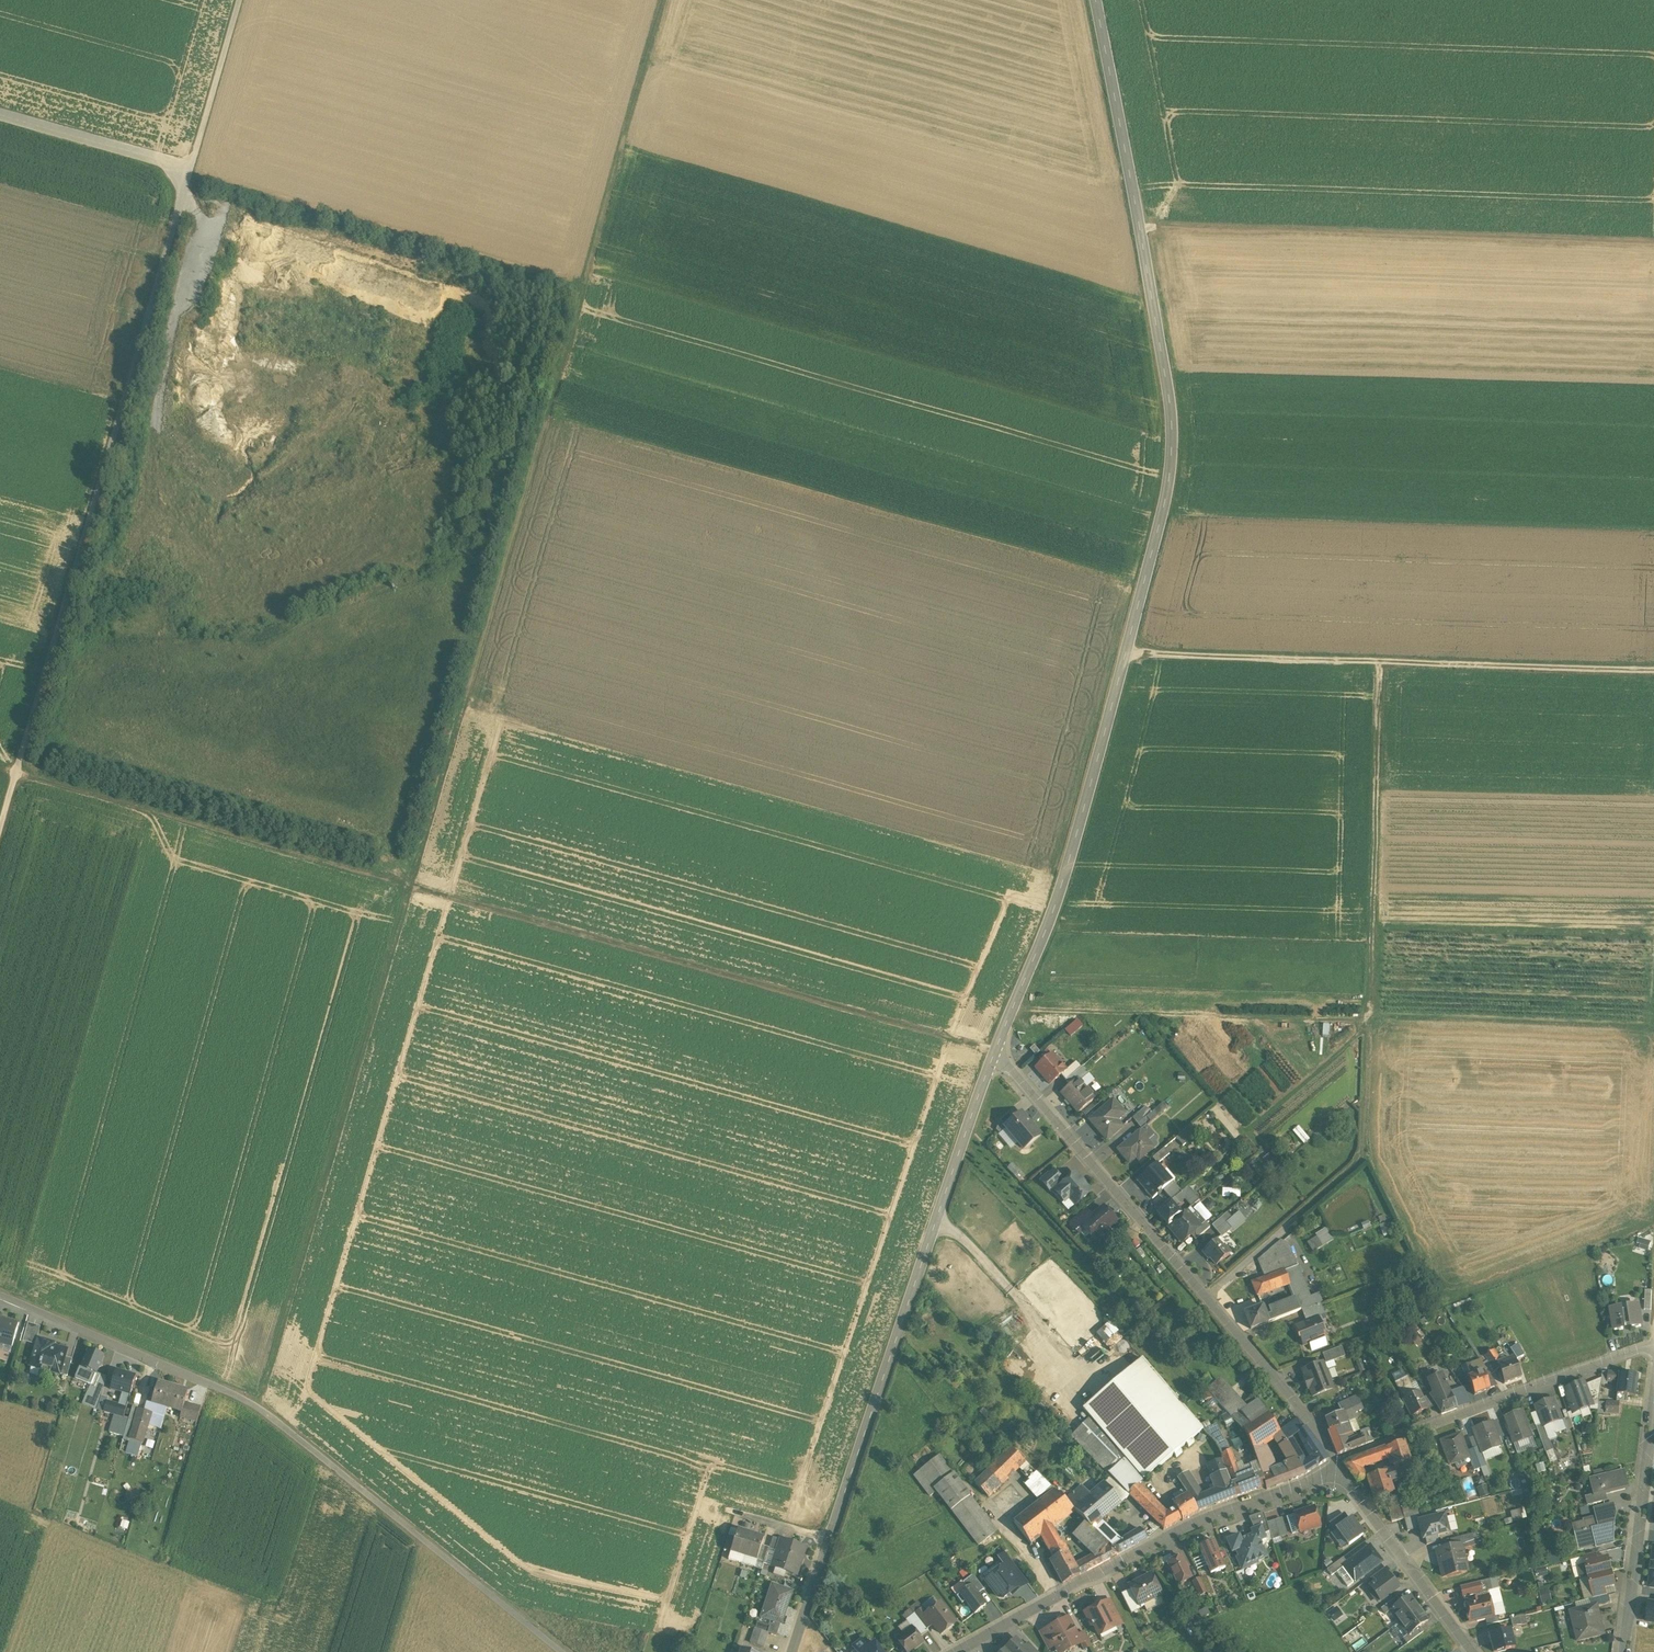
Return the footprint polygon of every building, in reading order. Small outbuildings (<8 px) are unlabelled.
[(1077,1021),(1065,1031),(1070,1037),(1082,1026),(1077,1021)] [(1034,1046),(1030,1050),(1035,1056),(1040,1052),(1034,1046)] [(1052,1054),(1035,1068),(1050,1085),(1061,1075),(1066,1070),(1052,1054)] [(1061,1075),(1066,1081),(1081,1068),(1075,1062),(1066,1070),(1061,1075)] [(1081,1068),(1066,1081),(1070,1086),(1078,1079),(1080,1082),(1089,1074),(1082,1067),(1081,1068)] [(1070,1086),(1061,1094),(1077,1113),(1094,1099),(1080,1082),(1078,1079),(1070,1086)] [(1113,1100),(1089,1121),(1096,1129),(1096,1128),(1107,1141),(1122,1127),(1117,1121),(1125,1114),(1113,1100)] [(1145,1108),(1132,1118),(1137,1125),(1147,1117),(1150,1114),(1145,1108)] [(1008,1114),(1000,1121),(996,1131),(1000,1134),(1006,1129),(1005,1129),(1014,1121),(1008,1114)] [(1039,1135),(1022,1114),(1014,1121),(1005,1129),(1006,1129),(1023,1149),(1039,1135)] [(1147,1117),(1137,1125),(1142,1130),(1151,1122),(1147,1117)] [(1178,1135),(1183,1143),(1200,1132),(1194,1124),(1178,1135)] [(1154,1148),(1140,1131),(1118,1150),(1129,1164),(1136,1158),(1139,1161),(1154,1148)] [(1164,1148),(1152,1158),(1157,1164),(1169,1154),(1164,1148)] [(1157,1164),(1136,1181),(1152,1199),(1157,1195),(1158,1196),(1161,1193),(1160,1192),(1162,1191),(1172,1182),(1157,1164)] [(1053,1171),(1041,1181),(1050,1192),(1062,1182),(1053,1171)] [(1075,1175),(1055,1192),(1064,1202),(1069,1198),(1075,1206),(1091,1193),(1075,1175)] [(1172,1182),(1162,1191),(1170,1201),(1181,1192),(1172,1182)] [(1187,1187),(1170,1202),(1181,1215),(1186,1211),(1199,1200),(1187,1187)] [(1181,1215),(1170,1202),(1156,1213),(1168,1226),(1181,1215)] [(1091,1218),(1084,1224),(1087,1227),(1091,1233),(1095,1234),(1098,1237),(1102,1237),(1105,1234),(1106,1231),(1114,1223),(1109,1217),(1110,1216),(1103,1208),(1091,1218)] [(1085,1211),(1070,1224),(1079,1234),(1087,1227),(1084,1224),(1091,1218),(1085,1211)] [(1181,1215),(1168,1226),(1182,1243),(1191,1235),(1200,1227),(1186,1211),(1181,1215)] [(1231,1218),(1226,1223),(1231,1228),(1243,1218),(1238,1212),(1231,1218)] [(1226,1213),(1211,1226),(1216,1231),(1226,1223),(1231,1218),(1226,1213)] [(1205,1222),(1200,1227),(1191,1235),(1195,1240),(1210,1227),(1205,1222)] [(1226,1223),(1216,1231),(1221,1237),(1231,1228),(1226,1223)] [(1325,1245),(1335,1239),(1328,1227),(1318,1233),(1325,1245)] [(1320,1236),(1309,1241),(1314,1251),(1324,1246),(1320,1236)] [(1637,1249),(1648,1252),(1651,1243),(1640,1239),(1637,1249)] [(1288,1244),(1280,1240),(1258,1260),(1265,1278),(1284,1271),(1284,1272),(1297,1267),(1288,1244)] [(1221,1248),(1215,1241),(1203,1251),(1216,1266),(1230,1254),(1223,1246),(1221,1248)] [(1258,1260),(1246,1270),(1251,1284),(1265,1278),(1258,1260)] [(1311,1302),(1297,1267),(1284,1272),(1289,1285),(1295,1300),(1300,1311),(1312,1306),(1311,1302)] [(1265,1278),(1251,1284),(1256,1297),(1289,1285),(1284,1272),(1284,1271),(1265,1278)] [(1320,1298),(1311,1302),(1312,1306),(1321,1303),(1320,1298)] [(1295,1300),(1268,1310),(1271,1317),(1273,1321),(1300,1311),(1295,1300)] [(1320,1304),(1301,1311),(1306,1323),(1307,1322),(1307,1323),(1318,1319),(1318,1318),(1324,1315),(1320,1304)] [(1622,1309),(1611,1310),(1614,1331),(1625,1330),(1624,1327),(1631,1326),(1632,1329),(1642,1327),(1639,1306),(1629,1307),(1629,1311),(1622,1312),(1622,1309)] [(1261,1307),(1244,1314),(1250,1330),(1268,1323),(1266,1319),(1261,1307)] [(12,1347),(19,1324),(0,1319),(0,1343),(12,1347)] [(1307,1323),(1293,1328),(1297,1338),(1298,1338),(1302,1346),(1323,1338),(1324,1338),(1321,1328),(1322,1327),(1318,1319),(1307,1323)] [(1104,1344),(1121,1332),(1114,1322),(1097,1334),(1104,1344)] [(23,1342),(36,1345),(41,1328),(28,1324),(23,1342)] [(1211,1326),(1204,1332),(1208,1336),(1215,1330),(1211,1326)] [(1323,1338),(1308,1344),(1311,1352),(1326,1346),(1323,1338)] [(47,1343),(38,1341),(29,1374),(38,1376),(41,1366),(59,1372),(64,1358),(65,1351),(46,1346),(47,1343)] [(1516,1345),(1510,1349),(1516,1360),(1523,1356),(1516,1345)] [(1341,1348),(1322,1355),(1326,1364),(1344,1357),(1341,1348)] [(104,1356),(89,1350),(81,1368),(89,1371),(97,1374),(104,1356)] [(1501,1365),(1492,1351),(1485,1356),(1488,1361),(1495,1372),(1498,1370),(1497,1366),(1501,1365)] [(72,1360),(64,1358),(59,1372),(59,1374),(67,1376),(72,1360)] [(1142,1359),(1083,1409),(1090,1418),(1143,1480),(1202,1430),(1142,1359)] [(1501,1365),(1497,1366),(1498,1370),(1504,1384),(1521,1378),(1514,1360),(1501,1365)] [(1495,1372),(1488,1361),(1483,1364),(1487,1370),(1490,1375),(1495,1372)] [(1322,1364),(1302,1372),(1305,1380),(1304,1380),(1308,1390),(1309,1389),(1312,1397),(1332,1389),(1329,1382),(1331,1382),(1326,1371),(1325,1372),(1322,1364)] [(1469,1364),(1461,1367),(1466,1379),(1467,1378),(1467,1377),(1473,1375),(1472,1371),(1471,1371),(1469,1364)] [(89,1371),(81,1368),(76,1379),(84,1382),(89,1371)] [(1490,1375),(1487,1370),(1483,1372),(1489,1389),(1497,1386),(1490,1375)] [(97,1374),(89,1371),(84,1382),(91,1385),(85,1405),(97,1410),(107,1378),(97,1374)] [(136,1377),(116,1371),(111,1390),(122,1393),(130,1395),(136,1377)] [(1473,1375),(1467,1377),(1467,1378),(1474,1395),(1489,1389),(1483,1372),(1473,1375)] [(1617,1374),(1609,1373),(1608,1382),(1616,1383),(1617,1374)] [(1443,1376),(1440,1374),(1430,1378),(1429,1382),(1435,1392),(1443,1405),(1445,1404),(1453,1401),(1450,1392),(1449,1391),(1447,1392),(1444,1386),(1446,1382),(1443,1376)] [(1638,1376),(1621,1374),(1618,1394),(1628,1396),(1636,1397),(1638,1376)] [(1415,1394),(1407,1378),(1395,1384),(1403,1400),(1415,1394)] [(1602,1379),(1588,1384),(1593,1397),(1600,1394),(1601,1384),(1602,1379)] [(1239,1410),(1215,1382),(1207,1390),(1230,1417),(1239,1410)] [(173,1388),(158,1384),(152,1403),(152,1404),(159,1406),(160,1404),(167,1406),(173,1388)] [(1584,1384),(1568,1390),(1570,1395),(1567,1396),(1570,1403),(1573,1402),(1576,1411),(1592,1405),(1584,1384)] [(188,1392),(173,1388),(167,1406),(176,1408),(175,1410),(182,1412),(184,1404),(188,1392)] [(1462,1388),(1450,1392),(1453,1401),(1456,1409),(1469,1404),(1462,1388)] [(1422,1399),(1418,1392),(1415,1394),(1403,1400),(1411,1418),(1427,1410),(1422,1399)] [(1435,1392),(1429,1396),(1433,1403),(1435,1406),(1441,1414),(1449,1411),(1445,1404),(1443,1405),(1435,1392)] [(130,1395),(122,1393),(118,1405),(127,1408),(130,1395)] [(1258,1402),(1253,1395),(1245,1401),(1250,1408),(1258,1402)] [(1429,1396),(1422,1399),(1427,1410),(1435,1406),(1433,1403),(1429,1396)] [(108,1398),(101,1397),(97,1410),(104,1412),(107,1402),(108,1398)] [(1357,1397),(1351,1401),(1356,1413),(1363,1410),(1357,1397)] [(1554,1399),(1535,1406),(1542,1425),(1544,1428),(1563,1421),(1554,1399)] [(1348,1401),(1337,1405),(1341,1413),(1352,1409),(1348,1401)] [(1453,1401),(1445,1404),(1449,1411),(1456,1409),(1453,1401)] [(107,1402),(104,1412),(115,1415),(124,1417),(127,1408),(118,1405),(107,1402)] [(159,1406),(152,1404),(152,1403),(148,1402),(145,1412),(152,1414),(148,1426),(161,1429),(167,1406),(160,1404),(159,1406)] [(1250,1408),(1239,1410),(1230,1417),(1242,1430),(1243,1429),(1267,1413),(1258,1402),(1250,1408)] [(1606,1403),(1599,1403),(1598,1413),(1605,1414),(1606,1403)] [(1620,1404),(1606,1403),(1605,1414),(1619,1414),(1620,1404)] [(201,1409),(184,1404),(182,1412),(180,1418),(197,1422),(201,1409)] [(124,1437),(124,1438),(130,1440),(139,1410),(139,1409),(133,1407),(129,1419),(124,1437)] [(1341,1413),(1325,1419),(1330,1431),(1328,1431),(1328,1432),(1337,1455),(1349,1450),(1346,1442),(1344,1437),(1353,1433),(1348,1421),(1355,1418),(1352,1409),(1341,1413)] [(139,1410),(130,1440),(142,1444),(143,1444),(148,1426),(152,1414),(145,1412),(139,1410)] [(1523,1411),(1504,1418),(1514,1444),(1533,1437),(1523,1411)] [(1267,1413),(1243,1429),(1247,1438),(1250,1443),(1253,1450),(1263,1443),(1272,1437),(1280,1432),(1267,1413)] [(115,1415),(110,1433),(124,1437),(129,1419),(124,1417),(115,1415)] [(1124,1458),(1107,1474),(1111,1478),(1127,1494),(1137,1486),(1143,1480),(1090,1418),(1088,1420),(1124,1458)] [(1088,1420),(1088,1419),(1071,1436),(1107,1474),(1124,1458),(1088,1420)] [(1297,1420),(1280,1432),(1286,1442),(1291,1438),(1298,1432),(1304,1428),(1297,1420)] [(1500,1446),(1491,1422),(1472,1430),(1479,1447),(1481,1453),(1500,1446)] [(1542,1425),(1537,1427),(1542,1442),(1549,1440),(1545,1430),(1544,1428),(1542,1425)] [(1315,1440),(1304,1428),(1298,1432),(1306,1446),(1315,1440)] [(1369,1428),(1360,1432),(1362,1436),(1366,1444),(1373,1441),(1369,1428)] [(1233,1460),(1230,1452),(1219,1430),(1207,1435),(1215,1444),(1222,1456),(1230,1478),(1238,1474),(1236,1469),(1234,1463),(1233,1460)] [(1286,1442),(1280,1432),(1272,1437),(1278,1446),(1286,1442)] [(1460,1434),(1440,1442),(1449,1465),(1469,1458),(1466,1452),(1460,1434)] [(1362,1436),(1355,1439),(1354,1438),(1346,1442),(1349,1450),(1366,1444),(1362,1436)] [(1291,1438),(1286,1442),(1296,1458),(1296,1459),(1305,1474),(1311,1470),(1306,1462),(1291,1438)] [(142,1444),(130,1440),(126,1453),(138,1457),(142,1444)] [(1319,1447),(1315,1440),(1306,1446),(1312,1456),(1313,1459),(1306,1462),(1311,1470),(1327,1460),(1327,1459),(1319,1447)] [(1404,1441),(1349,1461),(1355,1469),(1363,1467),(1390,1458),(1393,1471),(1396,1480),(1414,1475),(1404,1441)] [(1288,1463),(1283,1465),(1285,1468),(1275,1473),(1276,1475),(1279,1474),(1283,1483),(1291,1480),(1305,1474),(1296,1459),(1296,1458),(1286,1442),(1278,1446),(1288,1463)] [(1253,1450),(1256,1459),(1256,1460),(1260,1473),(1261,1475),(1265,1486),(1266,1489),(1283,1483),(1279,1474),(1276,1475),(1275,1473),(1274,1471),(1275,1470),(1271,1459),(1263,1443),(1253,1450)] [(1479,1447),(1472,1450),(1480,1469),(1486,1467),(1481,1453),(1479,1447)] [(1028,1465),(1011,1448),(982,1476),(995,1490),(1018,1468),(1021,1472),(1028,1465)] [(1480,1469),(1472,1450),(1466,1452),(1469,1458),(1474,1471),(1480,1469)] [(997,1531),(940,1456),(913,1476),(929,1497),(937,1491),(977,1546),(997,1531)] [(1221,1460),(1210,1464),(1208,1467),(1217,1490),(1216,1491),(1216,1492),(1211,1493),(1211,1494),(1216,1504),(1236,1497),(1232,1487),(1231,1485),(1230,1486),(1221,1460)] [(1355,1469),(1349,1461),(1343,1464),(1350,1473),(1355,1469)] [(1028,1465),(1021,1472),(1030,1480),(1037,1473),(1029,1465),(1028,1465)] [(1363,1467),(1355,1469),(1350,1473),(1357,1483),(1367,1479),(1363,1467)] [(1609,1473),(1607,1468),(1597,1471),(1598,1476),(1609,1473)] [(1238,1474),(1230,1478),(1232,1486),(1232,1487),(1236,1497),(1245,1493),(1265,1486),(1261,1475),(1260,1473),(1253,1476),(1250,1470),(1244,1472),(1238,1474)] [(1393,1471),(1367,1479),(1373,1498),(1392,1493),(1389,1482),(1396,1480),(1393,1471)] [(1624,1471),(1595,1478),(1597,1489),(1593,1490),(1594,1496),(1595,1497),(1602,1495),(1625,1489),(1624,1484),(1627,1483),(1624,1471)] [(1054,1491),(1037,1473),(1030,1480),(1028,1482),(1043,1499),(1054,1491)] [(1211,1494),(1201,1498),(1186,1473),(1182,1475),(1177,1478),(1179,1481),(1183,1488),(1188,1495),(1192,1502),(1197,1512),(1216,1504),(1211,1494)] [(982,1476),(975,1483),(988,1497),(995,1490),(982,1476)] [(1127,1494),(1111,1478),(1104,1484),(1120,1503),(1129,1495),(1127,1494)] [(1120,1503),(1104,1484),(1090,1496),(1074,1510),(1086,1523),(1092,1529),(1092,1528),(1100,1521),(1099,1521),(1120,1503)] [(1165,1514),(1137,1486),(1127,1494),(1129,1495),(1163,1530),(1181,1519),(1175,1509),(1165,1514)] [(1082,1487),(1065,1502),(1074,1510),(1090,1496),(1082,1487)] [(1183,1488),(1179,1491),(1184,1497),(1187,1495),(1188,1495),(1183,1488)] [(1448,1489),(1434,1493),(1436,1500),(1450,1496),(1448,1489)] [(1065,1502),(1054,1491),(1043,1499),(1040,1502),(1056,1524),(1074,1510),(1065,1502)] [(1184,1497),(1172,1504),(1175,1509),(1181,1519),(1182,1520),(1197,1512),(1187,1495),(1184,1497)] [(1602,1495),(1595,1497),(1594,1496),(1586,1498),(1588,1505),(1604,1501),(1602,1495)] [(1040,1502),(1014,1522),(1030,1544),(1041,1536),(1050,1529),(1056,1524),(1040,1502)] [(1415,1502),(1400,1506),(1404,1519),(1417,1516),(1418,1515),(1415,1502)] [(1614,1504),(1598,1508),(1600,1518),(1613,1515),(1616,1515),(1614,1504)] [(1400,1506),(1388,1509),(1391,1522),(1404,1519),(1400,1506)] [(1314,1508),(1294,1514),(1300,1532),(1319,1525),(1314,1508)] [(1525,1508),(1513,1511),(1515,1520),(1527,1517),(1525,1508)] [(1263,1513),(1249,1518),(1254,1530),(1267,1524),(1267,1523),(1263,1513)] [(1300,1532),(1294,1514),(1286,1517),(1292,1534),(1300,1532)] [(1342,1515),(1330,1523),(1335,1530),(1336,1529),(1336,1528),(1347,1521),(1342,1515)] [(1600,1518),(1584,1522),(1584,1524),(1573,1527),(1578,1548),(1595,1544),(1596,1546),(1613,1542),(1609,1526),(1615,1525),(1613,1515),(1600,1518)] [(1417,1516),(1404,1519),(1407,1531),(1420,1528),(1418,1522),(1419,1522),(1417,1516)] [(1437,1536),(1448,1533),(1444,1516),(1419,1522),(1418,1522),(1420,1528),(1422,1540),(1425,1539),(1437,1536)] [(1282,1518),(1274,1521),(1280,1538),(1287,1535),(1282,1518)] [(1347,1521),(1336,1528),(1336,1529),(1349,1545),(1362,1535),(1350,1518),(1347,1521)] [(1106,1528),(1100,1521),(1092,1528),(1117,1554),(1148,1537),(1139,1529),(1118,1542),(1106,1529),(1106,1528)] [(1274,1521),(1267,1523),(1267,1524),(1269,1532),(1272,1540),(1280,1538),(1274,1521)] [(1092,1529),(1086,1523),(1081,1528),(1081,1527),(1074,1534),(1097,1556),(1103,1562),(1117,1554),(1092,1529)] [(1254,1530),(1252,1531),(1254,1535),(1256,1534),(1259,1541),(1265,1538),(1263,1534),(1269,1532),(1267,1524),(1254,1530)] [(738,1531),(731,1529),(729,1535),(736,1537),(738,1531)] [(1060,1544),(1050,1529),(1041,1536),(1049,1551),(1060,1544)] [(751,1535),(738,1531),(736,1537),(731,1552),(744,1556),(751,1535)] [(1475,1533),(1450,1540),(1451,1547),(1460,1545),(1461,1549),(1478,1545),(1475,1533)] [(1254,1535),(1240,1541),(1243,1547),(1236,1550),(1243,1567),(1252,1563),(1253,1564),(1257,1562),(1256,1561),(1266,1557),(1259,1541),(1256,1534),(1254,1535)] [(729,1535),(724,1550),(731,1552),(736,1537),(729,1535)] [(764,1539),(751,1535),(744,1556),(757,1560),(762,1545),(764,1539)] [(1437,1536),(1425,1539),(1426,1545),(1439,1542),(1437,1536)] [(780,1539),(773,1537),(769,1548),(769,1549),(777,1551),(777,1550),(780,1539)] [(1238,1537),(1227,1541),(1232,1552),(1236,1550),(1243,1547),(1240,1541),(1238,1537)] [(806,1548),(780,1539),(777,1550),(781,1551),(775,1568),(797,1575),(806,1548)] [(1213,1540),(1207,1543),(1199,1547),(1207,1566),(1211,1564),(1214,1572),(1218,1571),(1219,1571),(1225,1569),(1215,1547),(1213,1540)] [(1076,1568),(1067,1552),(1062,1543),(1060,1544),(1049,1551),(1053,1559),(1050,1560),(1063,1584),(1079,1575),(1076,1568)] [(1222,1544),(1215,1547),(1225,1569),(1227,1574),(1233,1572),(1222,1544)] [(769,1548),(762,1545),(757,1560),(764,1562),(769,1549),(769,1548)] [(1451,1547),(1436,1551),(1443,1577),(1467,1571),(1461,1549),(1460,1545),(1451,1547)] [(1381,1562),(1369,1546),(1347,1563),(1343,1566),(1344,1567),(1355,1582),(1381,1562)] [(731,1552),(724,1550),(721,1558),(728,1560),(731,1552)] [(744,1556),(731,1552),(728,1560),(741,1564),(744,1556)] [(1021,1574),(1005,1553),(998,1558),(1004,1567),(1005,1566),(1014,1579),(1021,1574)] [(1596,1553),(1584,1556),(1586,1563),(1598,1560),(1596,1553)] [(757,1560),(744,1556),(741,1564),(754,1568),(757,1560)] [(1097,1556),(1076,1568),(1079,1575),(1087,1570),(1087,1571),(1103,1562),(1097,1556)] [(1180,1557),(1167,1563),(1178,1585),(1191,1578),(1180,1557)] [(1343,1558),(1327,1570),(1331,1576),(1336,1572),(1337,1572),(1344,1567),(1343,1566),(1347,1563),(1343,1558)] [(1598,1560),(1586,1563),(1589,1577),(1611,1572),(1608,1558),(1598,1560)] [(764,1562),(757,1560),(754,1568),(761,1570),(764,1562)] [(1004,1567),(986,1580),(999,1597),(1003,1598),(1007,1595),(1008,1591),(1016,1584),(1016,1582),(1014,1579),(1005,1566),(1004,1567)] [(1385,1568),(1371,1578),(1375,1583),(1389,1573),(1385,1568)] [(1611,1572),(1589,1577),(1592,1591),(1605,1588),(1615,1586),(1611,1572)] [(1375,1583),(1367,1589),(1371,1595),(1376,1596),(1380,1601),(1398,1588),(1390,1578),(1392,1577),(1389,1573),(1375,1583)] [(1151,1574),(1129,1586),(1131,1589),(1139,1605),(1142,1603),(1161,1593),(1151,1574)] [(984,1589),(972,1575),(962,1582),(967,1588),(968,1588),(972,1586),(978,1594),(984,1589)] [(1200,1579),(1192,1583),(1199,1596),(1206,1592),(1200,1579)] [(1479,1582),(1460,1587),(1463,1597),(1482,1593),(1479,1582)] [(791,1592),(772,1586),(762,1617),(770,1620),(781,1623),(791,1592)] [(972,1586),(968,1588),(967,1588),(956,1596),(962,1604),(965,1601),(975,1614),(983,1608),(982,1607),(986,1604),(978,1594),(972,1586)] [(1551,1588),(1541,1591),(1545,1602),(1554,1599),(1551,1588)] [(1605,1588),(1592,1591),(1594,1598),(1607,1595),(1605,1588)] [(1139,1605),(1131,1589),(1121,1594),(1130,1613),(1144,1606),(1142,1603),(1139,1605)] [(1400,1603),(1390,1610),(1390,1611),(1399,1622),(1418,1609),(1409,1596),(1400,1603)] [(1488,1596),(1464,1602),(1469,1622),(1476,1620),(1476,1621),(1485,1619),(1484,1618),(1493,1616),(1488,1596)] [(1396,1597),(1381,1609),(1385,1615),(1390,1611),(1390,1610),(1400,1603),(1396,1597)] [(1120,1617),(1112,1600),(1104,1604),(1113,1620),(1120,1617)] [(926,1614),(926,1615),(933,1624),(940,1634),(954,1623),(940,1604),(926,1614)] [(1104,1604),(1085,1614),(1091,1627),(1094,1626),(1099,1636),(1116,1627),(1113,1620),(1104,1604)] [(1597,1605),(1570,1612),(1577,1642),(1605,1635),(1597,1605)] [(1337,1619),(1345,1613),(1340,1607),(1332,1613),(1337,1619)] [(926,1614),(922,1608),(914,1614),(926,1629),(933,1624),(926,1615),(926,1614)] [(1418,1609),(1399,1622),(1408,1634),(1408,1635),(1419,1627),(1427,1621),(1418,1609)] [(917,1636),(926,1629),(914,1614),(905,1620),(912,1629),(917,1636)] [(1497,1616),(1485,1619),(1486,1625),(1499,1622),(1497,1616)] [(1524,1616),(1510,1619),(1513,1628),(1526,1625),(1524,1616)] [(1120,1617),(1113,1620),(1116,1627),(1123,1623),(1120,1617)] [(1046,1630),(1048,1634),(1055,1646),(1058,1651),(1065,1651),(1080,1644),(1081,1644),(1077,1637),(1068,1619),(1046,1630)] [(781,1623),(770,1620),(769,1626),(770,1626),(768,1632),(777,1635),(781,1623)] [(769,1626),(757,1622),(755,1628),(768,1632),(770,1626),(769,1626)] [(1419,1627),(1408,1635),(1408,1634),(1403,1638),(1407,1644),(1423,1632),(1419,1627)] [(768,1632),(755,1628),(750,1643),(763,1647),(768,1632)] [(897,1640),(901,1645),(900,1646),(905,1651),(906,1651),(908,1651),(922,1642),(917,1636),(912,1629),(897,1640)] [(1489,1635),(1493,1651),(1494,1651),(1504,1649),(1504,1651),(1514,1648),(1510,1629),(1489,1635)] [(1084,1633),(1077,1637),(1081,1644),(1080,1644),(1083,1650),(1091,1646),(1084,1633)] [(1048,1634),(1041,1637),(1048,1650),(1055,1646),(1048,1634)] [(852,1647),(856,1651),(882,1651),(877,1645),(876,1646),(874,1643),(868,1647),(862,1639),(852,1647)] [(1015,1640),(1005,1650),(1008,1651),(1028,1651),(1024,1648),(1015,1640)] [(1029,1643),(1024,1648),(1028,1651),(1037,1651),(1029,1643)]
